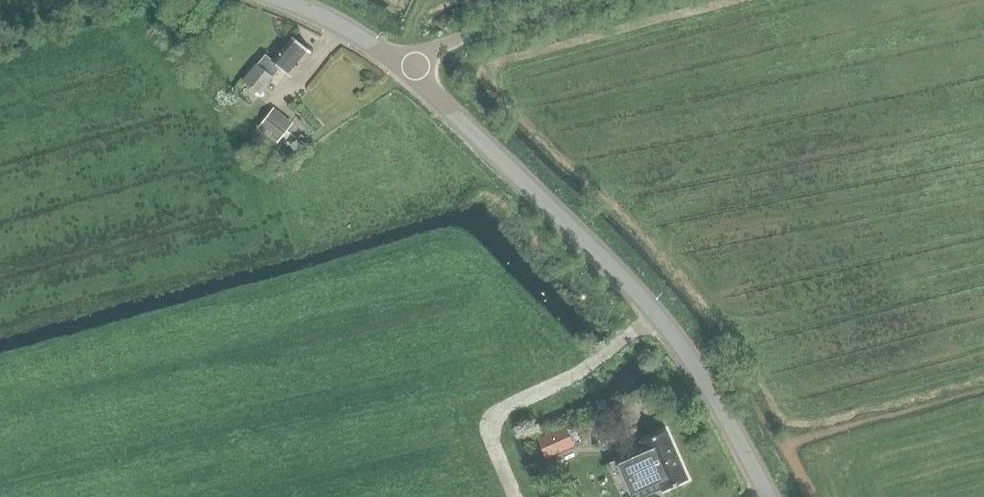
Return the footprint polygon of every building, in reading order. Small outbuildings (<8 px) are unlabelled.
[(291,38),(273,62),(264,55),(245,80),(262,94),(280,70),(291,78),(310,52),(291,38)] [(169,46),(177,58),(187,52),(180,40),(169,46)] [(274,110),(262,127),(282,141),(294,124),(274,110)] [(297,140),(290,144),(295,153),(302,148),(297,140)] [(571,420),(540,433),(548,452),(579,439),(571,420)] [(617,457),(626,476),(676,454),(665,430),(640,442),(642,446),(617,457)] [(676,454),(626,476),(635,495),(659,484),(662,489),(687,477),(676,454)]
